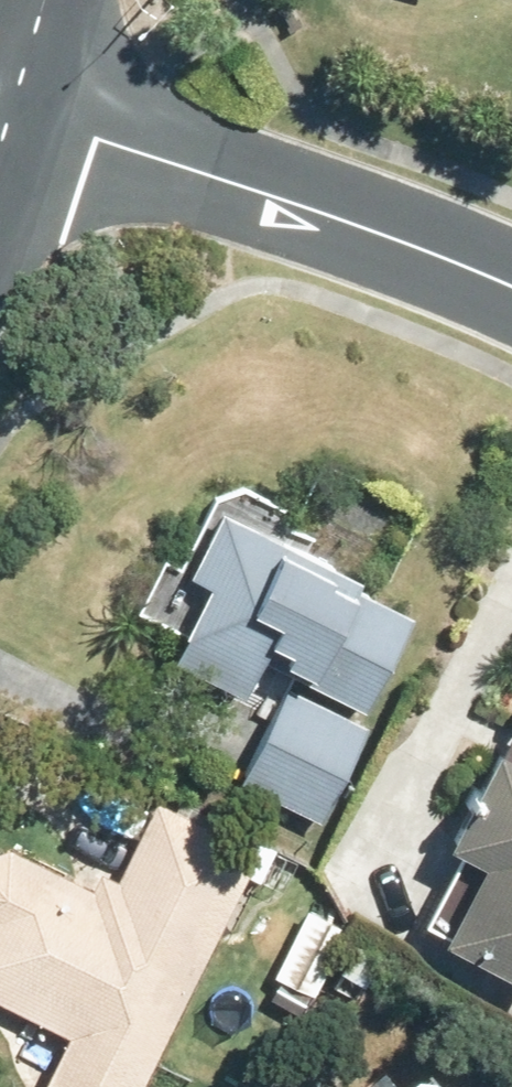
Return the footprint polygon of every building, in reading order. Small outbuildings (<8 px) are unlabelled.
[(146,606),(194,630),(180,658),(252,692),(271,654),(374,704),(420,610),(367,585),(371,576),(312,548),(317,536),(294,526),(303,510),(249,484),(220,494),(190,557),(175,548),(146,606)] [(289,689),(241,783),(320,825),(369,730),(289,689)] [(482,797),(475,794),(465,811),(470,815),(451,850),(468,859),(426,935),(511,981),(511,741),(482,797)] [(51,1029),(34,1061),(54,1073),(47,1086),(147,1086),(263,858),(160,806),(122,883),(105,876),(97,894),(13,850),(0,854),(0,1002),(51,1029)] [(310,913),(278,978),(313,995),(346,930),(310,913)] [(360,947),(344,974),(367,987),(383,962),(360,947)]
